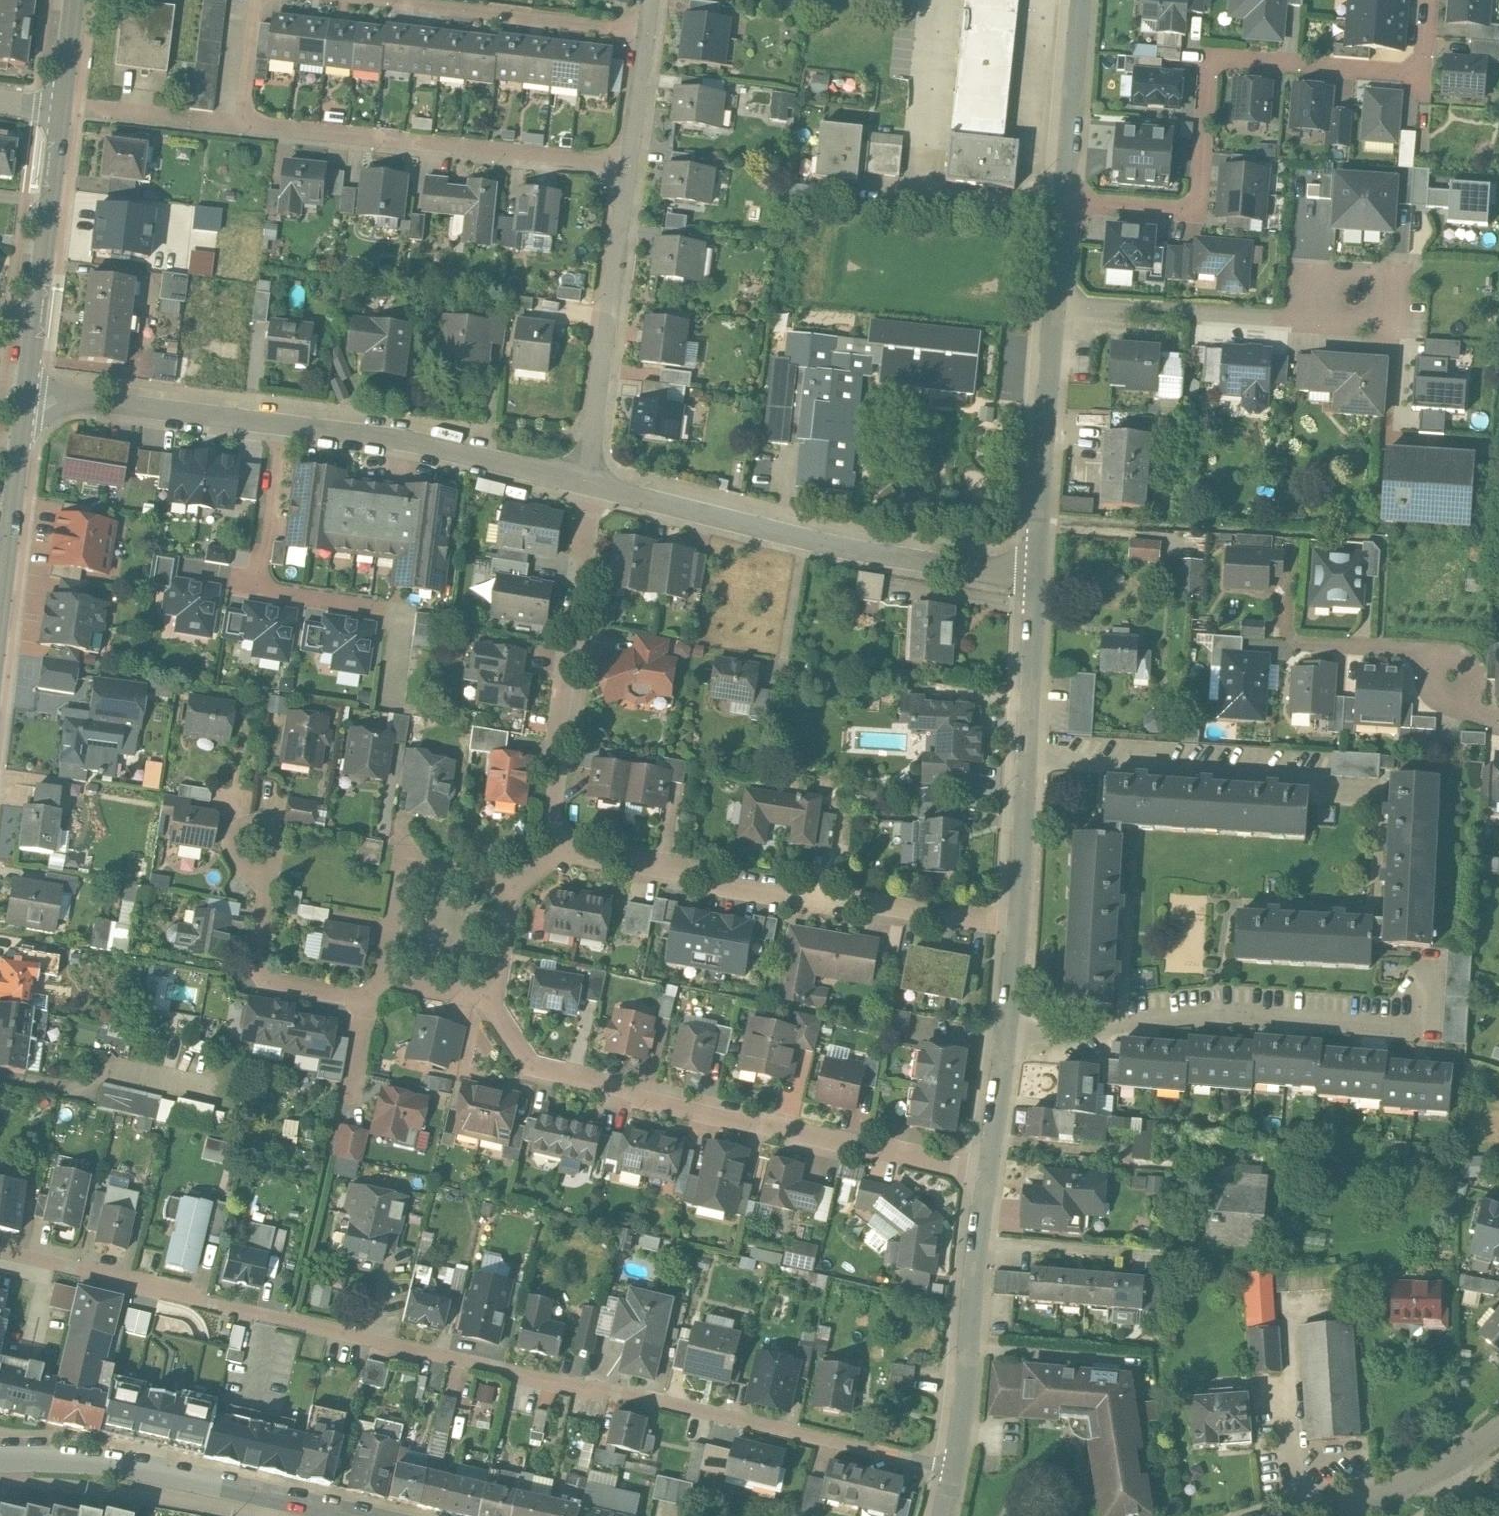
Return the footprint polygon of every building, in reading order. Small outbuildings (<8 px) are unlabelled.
[(14,0),(0,0),(0,31),(29,34),(33,2),(14,0)] [(203,7),(225,9),(227,0),(204,0),(203,7)] [(693,0),(691,0),(689,14),(719,17),(721,4),(693,0)] [(913,81),(926,82),(928,69),(944,71),(946,52),(937,51),(939,32),(955,34),(958,0),(921,0),(913,81)] [(947,182),(948,182),(1002,188),(1015,189),(1020,143),(1005,142),(1019,0),(966,0),(947,182)] [(1143,21),(1159,22),(1158,34),(1186,37),(1188,13),(1189,0),(1145,0),(1143,21)] [(1188,13),(1204,14),(1205,0),(1189,0),(1188,13)] [(1232,7),(1249,9),(1246,38),(1282,40),(1285,5),(1285,0),(1232,0),(1232,7)] [(1349,19),(1405,24),(1407,0),(1351,0),(1349,19)] [(1449,22),(1468,24),(1487,26),(1487,25),(1489,0),(1451,0),(1449,22)] [(174,7),(123,1),(115,67),(166,73),(174,7)] [(225,9),(203,7),(201,18),(224,21),(225,9)] [(689,14),(688,13),(682,60),(724,66),(730,19),(719,17),(689,14)] [(224,21),(201,18),(200,29),(222,32),(224,21)] [(303,21),(274,18),(273,25),(270,49),(269,57),(298,60),(303,21)] [(1405,24),(1349,19),(1347,46),(1370,48),(1403,51),(1405,24)] [(331,25),(303,21),(298,60),(326,64),(331,25)] [(273,25),(261,24),(258,47),(270,49),(273,25)] [(1487,25),(1487,26),(1468,24),(1466,40),(1472,41),(1498,43),(1498,26),(1487,25)] [(359,28),(331,25),(326,64),(354,67),(359,28)] [(386,31),(359,28),(354,67),(382,71),(383,67),(387,32),(386,31)] [(416,31),(387,28),(386,31),(387,32),(383,67),(411,70),(416,31)] [(222,32),(200,29),(199,41),(221,43),(222,32)] [(0,31),(0,63),(25,66),(29,34),(0,31)] [(444,35),(416,31),(411,70),(439,74),(444,35)] [(472,38),(444,35),(439,74),(467,77),(472,38)] [(500,41),(472,38),(467,77),(495,81),(496,77),(500,42),(500,41)] [(529,41),(500,38),(500,41),(500,42),(496,77),(524,80),(529,41)] [(221,43),(199,41),(197,52),(220,55),(221,43)] [(557,45),(529,41),(524,80),(552,84),(557,45)] [(1472,41),(1470,60),(1486,62),(1486,63),(1498,64),(1498,43),(1472,41)] [(585,48),(557,45),(552,84),(580,88),(585,48)] [(1370,48),(1347,46),(1335,45),(1334,57),(1369,60),(1370,48)] [(270,49),(258,47),(256,59),(268,61),(269,57),(270,49)] [(614,52),(585,48),(580,88),(609,91),(614,52)] [(1181,50),(1158,48),(1157,59),(1162,60),(1180,61),(1181,50)] [(220,55),(197,52),(196,63),(218,66),(220,55)] [(1157,59),(1127,57),(1125,73),(1136,74),(1137,71),(1161,73),(1162,60),(1157,59)] [(1470,60),(1446,58),(1443,94),(1483,97),(1486,63),(1486,62),(1470,60)] [(218,66),(196,63),(194,75),(217,77),(218,66)] [(1161,73),(1137,71),(1136,74),(1134,105),(1180,109),(1183,75),(1161,73)] [(217,77),(194,75),(193,86),(215,89),(217,77)] [(705,79),(683,76),(682,88),(704,91),(705,79)] [(1271,84),(1236,81),(1232,121),(1268,124),(1271,84)] [(215,89),(193,86),(192,97),(214,100),(215,89)] [(1332,89),(1295,86),(1292,128),(1327,131),(1329,131),(1331,111),(1332,89)] [(682,88),(678,88),(673,123),(720,129),(725,94),(704,91),(682,88)] [(790,93),(774,92),(771,119),(787,121),(790,93)] [(1400,95),(1368,92),(1364,140),(1396,143),(1400,95)] [(214,100),(192,97),(190,109),(213,112),(214,100)] [(1353,113),(1331,111),(1329,131),(1327,131),(1326,145),(1350,147),(1353,113)] [(864,129),(822,125),(816,179),(858,183),(864,129)] [(1174,133),(1118,128),(1114,174),(1120,174),(1119,184),(1163,188),(1164,178),(1170,179),(1174,133)] [(1193,130),(1184,129),(1183,139),(1192,140),(1193,130)] [(1416,133),(1402,132),(1399,168),(1413,169),(1416,133)] [(137,137),(114,135),(113,143),(105,142),(101,178),(110,179),(135,182),(140,182),(144,146),(137,145),(137,137)] [(0,136),(0,178),(11,179),(16,143),(4,142),(4,136),(0,136)] [(903,147),(868,143),(865,174),(900,177),(903,147)] [(693,167),(695,155),(673,152),(671,164),(693,167)] [(1256,158),(1232,156),(1231,167),(1255,169),(1256,158)] [(327,168),(285,163),(283,191),(282,200),(284,200),(323,204),(327,168)] [(671,164),(667,164),(667,166),(669,166),(667,183),(665,183),(663,199),(710,205),(710,203),(706,202),(710,172),(714,172),(714,170),(693,167),(671,164)] [(1231,167),(1223,167),(1221,192),(1265,196),(1267,170),(1255,169),(1231,167)] [(405,176),(367,172),(362,217),(400,221),(405,176)] [(1397,180),(1338,176),(1334,229),(1393,233),(1397,180)] [(496,185),(471,183),(470,190),(447,188),(448,180),(428,178),(425,211),(468,216),(465,243),(490,245),(496,185)] [(135,182),(110,179),(108,195),(133,198),(135,182)] [(1485,186),(1451,183),(1448,223),(1488,226),(1490,204),(1484,204),(1485,186)] [(357,189),(343,188),(341,213),(354,215),(357,189)] [(558,192),(522,188),(519,219),(517,232),(518,233),(553,236),(558,192)] [(283,191),(270,190),(266,220),(281,221),(284,200),(282,200),(283,191)] [(1265,196),(1221,192),(1219,218),(1227,218),(1251,220),(1263,221),(1265,196)] [(153,213),(98,206),(92,251),(148,257),(153,213)] [(220,209),(195,206),(192,230),(217,233),(220,209)] [(426,216),(412,214),(410,239),(423,241),(426,216)] [(519,219),(505,218),(502,248),(517,249),(518,233),(517,232),(519,219)] [(1251,220),(1227,218),(1226,230),(1250,232),(1251,220)] [(1155,231),(1110,228),(1106,269),(1134,271),(1134,267),(1151,269),(1155,231)] [(685,232),(663,229),(662,241),(684,243),(685,232)] [(662,241),(658,240),(658,242),(660,242),(657,259),(655,259),(653,275),(700,281),(701,279),(697,278),(700,248),(704,248),(705,246),(684,243),(662,241)] [(1251,245),(1197,240),(1197,246),(1195,272),(1196,272),(1221,274),(1219,290),(1247,292),(1251,245)] [(1197,246),(1185,245),(1182,281),(1195,282),(1196,272),(1195,272),(1197,246)] [(215,254),(190,251),(188,275),(212,278),(215,254)] [(187,276),(163,273),(160,300),(184,302),(187,276)] [(134,281),(89,276),(79,360),(124,365),(134,281)] [(582,290),(559,287),(558,299),(580,302),(582,290)] [(268,324),(271,294),(257,292),(254,322),(268,324)] [(534,299),(512,296),(510,308),(533,311),(534,299)] [(689,322),(648,316),(641,362),(683,368),(686,343),(689,322)] [(492,324),(446,318),(441,358),(457,360),(456,368),(488,371),(491,343),(493,324),(492,324)] [(508,320),(492,318),(492,324),(493,324),(491,343),(505,345),(508,320)] [(882,366),(879,386),(975,397),(982,332),(870,319),(868,344),(868,345),(884,347),(882,366)] [(410,327),(355,320),(351,350),(371,353),(368,371),(404,376),(410,327)] [(555,326),(520,321),(514,368),(549,373),(555,326)] [(314,328),(272,323),(268,359),(310,364),(314,328)] [(865,340),(788,332),(785,359),(772,357),(763,443),(790,446),(790,444),(800,445),(795,488),(854,494),(856,474),(853,474),(863,377),(872,377),(873,365),(882,366),(884,347),(868,345),(868,344),(865,343),(865,340)] [(237,356),(237,341),(216,341),(216,356),(237,356)] [(1483,344),(1458,342),(1457,356),(1482,358),(1483,344)] [(686,343),(683,368),(696,370),(700,345),(686,343)] [(343,377),(348,376),(343,347),(325,350),(333,400),(346,398),(343,377)] [(1159,353),(1114,349),(1112,382),(1129,383),(1128,389),(1156,391),(1157,391),(1159,360),(1158,360),(1159,353)] [(371,353),(351,350),(349,369),(368,371),(371,353)] [(1271,354),(1225,351),(1225,353),(1207,352),(1207,353),(1205,381),(1223,383),(1222,385),(1230,386),(1237,394),(1245,394),(1244,406),(1250,413),(1259,414),(1266,408),(1268,392),(1269,383),(1271,358),(1271,354)] [(177,356),(153,353),(150,380),(174,383),(177,356)] [(1457,356),(1417,353),(1413,419),(1439,421),(1447,422),(1450,378),(1480,380),(1482,358),(1457,356)] [(1386,363),(1365,361),(1365,355),(1357,354),(1345,360),(1315,358),(1313,384),(1332,386),(1334,390),(1338,392),(1336,414),(1381,418),(1386,363)] [(189,358),(177,356),(174,383),(186,385),(189,358)] [(1286,359),(1271,358),(1269,383),(1284,384),(1286,359)] [(1184,362),(1159,360),(1157,391),(1156,391),(1155,399),(1181,401),(1184,362)] [(661,384),(670,385),(682,386),(690,387),(693,373),(663,369),(661,384)] [(641,401),(667,404),(670,385),(661,384),(643,381),(641,401)] [(679,406),(682,386),(670,385),(667,404),(679,406)] [(641,401),(637,400),(632,435),(679,442),(684,407),(679,406),(667,404),(641,401)] [(1439,421),(1413,419),(1412,433),(1438,435),(1439,421)] [(1150,437),(1107,434),(1102,506),(1145,509),(1150,437)] [(126,448),(106,444),(105,447),(89,445),(90,442),(69,438),(63,479),(77,481),(75,492),(82,493),(84,483),(98,485),(97,495),(104,496),(106,486),(120,488),(126,448)] [(162,454),(138,451),(135,474),(159,477),(162,454)] [(1475,457),(1387,451),(1382,523),(1470,529),(1475,457)] [(193,455),(174,453),(174,455),(169,491),(168,501),(187,503),(187,505),(200,507),(206,455),(193,453),(193,455)] [(174,455),(162,454),(159,477),(158,489),(169,491),(174,455)] [(237,461),(219,459),(219,457),(206,455),(200,507),(213,508),(213,506),(232,508),(233,498),(237,463),(237,461)] [(260,466),(237,463),(233,498),(256,501),(260,466)] [(453,493),(406,487),(406,489),(342,481),(343,473),(295,467),(286,540),(285,540),(285,542),(286,542),(286,543),(285,546),(333,552),(333,550),(397,557),(393,586),(441,592),(453,493)] [(512,482),(481,476),(477,490),(510,497),(512,482)] [(92,508),(62,504),(60,515),(90,520),(92,508)] [(563,515),(503,505),(497,509),(495,520),(499,526),(504,527),(501,547),(530,552),(556,557),(563,515)] [(60,515),(59,515),(50,565),(52,565),(82,570),(107,574),(115,524),(90,520),(60,515)] [(1273,537),(1237,534),(1236,551),(1272,553),(1273,537)] [(656,543),(618,538),(612,588),(644,592),(647,571),(652,572),(655,547),(656,543)] [(1162,541),(1131,539),(1130,560),(1161,561),(1162,541)] [(286,543),(274,541),(271,564),(283,566),(285,546),(286,543)] [(1373,543),(1364,543),(1363,554),(1365,555),(1364,576),(1379,577),(1380,552),(1373,543)] [(231,550),(208,546),(205,561),(229,565),(231,550)] [(530,552),(501,547),(499,559),(528,564),(530,552)] [(655,547),(652,572),(647,571),(644,592),(662,594),(667,549),(655,547)] [(694,552),(667,549),(662,594),(661,596),(688,599),(689,588),(693,554),(694,552)] [(1236,551),(1229,550),(1228,572),(1238,573),(1237,588),(1267,589),(1268,575),(1281,576),(1282,554),(1272,553),(1236,551)] [(1363,554),(1316,551),(1314,583),(1312,585),(1311,601),(1316,605),(1330,606),(1333,605),(1362,606),(1364,576),(1365,555),(1363,554)] [(177,557),(154,553),(148,589),(168,592),(170,580),(173,581),(177,557)] [(708,556),(693,554),(689,588),(702,590),(708,556)] [(499,559),(494,559),(492,576),(504,578),(504,577),(527,581),(530,565),(499,559)] [(1202,561),(1181,560),(1180,593),(1201,594),(1202,561)] [(82,570),(52,565),(50,577),(61,579),(80,582),(82,570)] [(885,576),(860,572),(856,599),(881,603),(885,576)] [(527,581),(504,577),(504,578),(498,617),(547,625),(553,585),(527,581)] [(80,582),(61,579),(58,596),(88,601),(90,583),(80,582)] [(173,581),(170,580),(168,592),(164,612),(180,614),(178,630),(209,635),(217,588),(199,585),(198,588),(190,586),(191,584),(173,581)] [(58,596),(49,595),(41,644),(50,646),(79,651),(98,654),(106,604),(88,601),(58,596)] [(275,612),(267,611),(268,608),(247,605),(245,613),(241,636),(243,637),(257,639),(255,655),(286,660),(294,613),(276,610),(275,612)] [(955,609),(916,607),(913,664),(952,666),(953,647),(952,647),(953,628),(954,628),(955,609)] [(245,613),(225,609),(221,637),(242,641),(243,637),(241,636),(245,613)] [(354,625),(346,624),(347,621),(325,618),(324,626),(320,649),(321,650),(336,652),(334,668),(365,673),(373,625),(355,622),(354,625)] [(1266,622),(1242,620),(1241,638),(1243,638),(1265,639),(1266,622)] [(324,626),(304,622),(300,650),(321,654),(321,650),(320,649),(324,626)] [(1151,653),(1137,652),(1138,639),(1128,638),(1128,632),(1115,631),(1115,637),(1104,637),(1102,672),(1136,673),(1136,672),(1150,673),(1151,653)] [(435,639),(414,636),(404,716),(425,718),(435,639)] [(1241,638),(1214,636),(1212,667),(1224,668),(1225,653),(1242,654),(1243,638),(1241,638)] [(666,644),(640,639),(637,653),(664,657),(666,644)] [(525,667),(493,662),(495,647),(476,643),(472,667),(468,666),(465,680),(481,682),(477,703),(527,712),(533,677),(524,675),(525,667)] [(1488,644),(1487,680),(1498,681),(1498,680),(1498,653),(1498,645),(1488,644)] [(79,651),(50,646),(48,658),(78,662),(79,651)] [(527,652),(496,646),(495,647),(493,662),(525,667),(527,652)] [(664,657),(637,653),(621,659),(619,663),(601,670),(611,699),(628,692),(629,695),(632,698),(634,699),(637,700),(641,701),(644,701),(647,700),(648,699),(650,698),(652,696),(653,694),(655,690),(668,692),(673,664),(663,663),(664,657)] [(1242,654),(1225,653),(1224,668),(1220,717),(1264,720),(1269,656),(1242,654)] [(48,658),(43,657),(38,688),(74,694),(79,663),(78,662),(48,658)] [(760,667),(717,660),(711,696),(752,702),(754,703),(756,689),(760,667)] [(1313,670),(1294,668),(1291,714),(1313,715),(1312,720),(1329,721),(1332,721),(1333,697),(1336,665),(1314,664),(1313,670)] [(1381,668),(1360,667),(1360,666),(1357,698),(1356,723),(1357,723),(1378,724),(1381,668)] [(1403,669),(1381,668),(1378,724),(1399,725),(1399,726),(1400,726),(1401,704),(1404,669),(1403,669)] [(1096,675),(1072,673),(1068,735),(1092,736),(1096,675)] [(61,762),(59,778),(85,781),(87,770),(98,771),(98,776),(101,776),(102,771),(105,748),(118,749),(117,753),(133,756),(136,735),(138,735),(145,687),(96,680),(91,714),(73,712),(72,721),(66,720),(60,762),(61,762)] [(773,691),(756,689),(754,703),(752,702),(750,716),(769,719),(773,691)] [(290,699),(269,695),(267,711),(287,715),(290,699)] [(1345,697),(1333,697),(1332,721),(1329,721),(1328,732),(1343,733),(1345,697)] [(1357,698),(1345,697),(1343,733),(1355,734),(1356,723),(1357,698)] [(234,705),(190,698),(184,733),(228,740),(234,705)] [(973,707),(924,705),(924,699),(905,698),(903,724),(912,724),(912,730),(938,731),(944,739),(943,758),(926,757),(925,783),(969,785),(970,762),(981,763),(983,731),(972,731),(973,707)] [(1413,704),(1401,704),(1400,726),(1399,740),(1411,741),(1412,717),(1413,704)] [(327,719),(289,713),(282,757),(320,763),(327,719)] [(1166,719),(1160,713),(1152,713),(1146,718),(1145,726),(1151,732),(1159,732),(1165,727),(1166,719)] [(409,717),(393,715),(390,736),(391,736),(390,742),(405,744),(409,717)] [(1436,718),(1412,717),(1411,741),(1435,742),(1436,718)] [(509,733),(474,727),(471,751),(495,754),(495,753),(506,755),(509,733)] [(390,736),(353,730),(345,774),(350,775),(349,776),(353,781),(359,782),(364,778),(365,777),(383,780),(386,762),(387,762),(390,746),(389,746),(390,742),(391,736),(390,736)] [(1486,733),(1462,732),(1461,744),(1485,745),(1486,733)] [(601,748),(586,746),(582,768),(596,770),(598,762),(601,748)] [(424,754),(404,750),(398,786),(412,788),(412,787),(417,788),(418,783),(420,781),(424,754)] [(1380,756),(1333,752),(1331,776),(1378,780),(1380,756)] [(506,755),(495,753),(495,754),(489,801),(525,805),(531,758),(506,755)] [(452,765),(425,761),(426,754),(424,754),(420,781),(418,783),(417,788),(412,787),(412,788),(415,789),(415,794),(411,796),(408,812),(435,816),(438,800),(446,801),(452,797),(453,789),(449,783),(452,765)] [(687,762),(669,759),(667,773),(668,773),(667,781),(684,784),(687,762)] [(598,762),(596,770),(592,796),(593,796),(626,801),(626,802),(627,802),(633,767),(632,767),(598,762)] [(667,773),(633,768),(634,767),(633,767),(627,802),(628,802),(662,807),(662,808),(663,808),(667,781),(668,773),(667,773)] [(1496,772),(1484,771),(1482,806),(1495,807),(1496,800),(1494,800),(1496,772)] [(1268,789),(1212,785),(1213,780),(1202,779),(1202,785),(1147,781),(1148,775),(1137,775),(1137,780),(1109,778),(1105,837),(1122,838),(1122,826),(1306,839),(1309,792),(1278,790),(1278,784),(1268,783),(1268,789)] [(1439,780),(1392,778),(1390,808),(1385,808),(1384,818),(1390,819),(1387,874),(1382,874),(1381,885),(1387,885),(1385,922),(1384,943),(1383,946),(1430,948),(1439,780)] [(190,787),(180,785),(178,796),(188,798),(190,787)] [(59,790),(36,786),(33,808),(57,811),(59,790)] [(211,790),(190,787),(188,798),(210,801),(211,790)] [(880,794),(862,791),(859,807),(868,809),(873,807),(879,800),(880,794)] [(801,797),(799,797),(798,800),(749,792),(747,802),(741,838),(764,841),(767,819),(797,824),(794,841),(813,844),(818,812),(820,800),(801,797)] [(189,798),(164,795),(161,813),(175,816),(176,809),(187,810),(189,798)] [(316,804),(289,799),(285,823),(312,828),(316,804)] [(960,807),(920,800),(920,801),(919,801),(918,823),(929,824),(929,823),(959,824),(960,807)] [(33,808),(25,807),(25,808),(26,809),(25,818),(24,818),(23,819),(24,819),(20,848),(20,849),(51,853),(53,854),(53,852),(56,831),(58,812),(57,811),(33,808)] [(187,810),(176,809),(175,816),(171,838),(175,843),(181,844),(180,850),(183,855),(194,856),(199,853),(200,847),(206,848),(211,844),(215,819),(211,814),(187,810)] [(818,812),(813,844),(819,845),(824,813),(818,812)] [(837,815),(824,813),(819,845),(832,848),(837,815)] [(959,824),(929,823),(929,824),(918,823),(914,823),(913,845),(915,845),(914,866),(913,866),(913,872),(917,872),(933,873),(934,867),(957,868),(959,824)] [(68,832),(56,831),(53,852),(65,854),(68,832)] [(1105,837),(1076,835),(1066,1003),(1112,1006),(1114,975),(1120,975),(1120,965),(1115,965),(1118,909),(1124,909),(1124,899),(1119,899),(1122,838),(1105,837)] [(383,842),(360,837),(358,849),(381,853),(383,842)] [(358,849),(358,850),(355,861),(379,865),(381,853),(358,849)] [(65,854),(53,852),(53,854),(51,853),(49,868),(63,870),(65,854)] [(77,879),(46,874),(44,887),(60,890),(60,891),(74,893),(77,879)] [(44,887),(15,882),(8,922),(27,925),(28,919),(54,924),(60,891),(60,890),(44,887)] [(157,889),(126,884),(123,900),(123,901),(154,907),(157,889)] [(583,895),(559,891),(552,896),(546,931),(576,936),(583,895)] [(612,900),(583,895),(576,936),(605,941),(612,900)] [(643,905),(629,902),(623,934),(638,936),(639,932),(638,932),(643,905)] [(306,906),(294,904),(292,918),(303,920),(306,906)] [(654,907),(643,905),(638,932),(639,932),(649,934),(654,907)] [(756,921),(681,907),(677,928),(675,928),(667,970),(746,985),(754,941),(752,940),(756,921)] [(232,916),(195,909),(192,926),(178,924),(174,945),(192,948),(191,956),(224,961),(232,916)] [(1334,919),(1280,916),(1280,910),(1269,910),(1269,915),(1239,914),(1236,961),(1370,968),(1371,942),(1384,943),(1385,922),(1345,919),(1345,914),(1334,913),(1334,919)] [(111,922),(95,919),(91,947),(106,950),(111,922)] [(131,926),(119,924),(115,951),(126,954),(131,926)] [(368,931),(326,924),(319,960),(361,967),(368,931)] [(854,939),(802,930),(802,931),(799,931),(792,935),(792,939),(791,939),(780,998),(823,1006),(826,991),(807,988),(809,972),(847,979),(854,939)] [(878,941),(855,937),(854,939),(847,979),(871,983),(878,941)] [(948,959),(932,956),(932,953),(912,949),(904,990),(961,1001),(969,960),(948,956),(948,959)] [(1472,952),(1448,951),(1442,1044),(1465,1045),(1472,952)] [(0,960),(0,1000),(1,1000),(0,1006),(30,1009),(32,995),(36,996),(37,981),(48,982),(49,967),(39,966),(39,965),(0,960)] [(592,970),(590,982),(583,980),(579,999),(600,1003),(607,973),(592,970)] [(583,980),(539,973),(533,1006),(577,1014),(579,999),(583,980)] [(678,988),(666,985),(664,995),(676,997),(678,988)] [(142,1009),(151,1010),(155,988),(146,986),(142,1009)] [(676,997),(664,995),(659,1017),(671,1020),(676,997)] [(274,1004),(249,1000),(248,1006),(244,1009),(241,1026),(244,1031),(243,1039),(285,1046),(284,1050),(328,1058),(334,1023),(292,1015),(293,1008),(285,1006),(284,1004),(276,1003),(274,1004)] [(0,1006),(0,1038),(25,1041),(27,1032),(31,1026),(34,1026),(34,1024),(32,1024),(31,1023),(32,1022),(33,1010),(30,1009),(0,1006)] [(912,1013),(888,1010),(885,1033),(908,1036),(912,1013)] [(170,1033),(198,1034),(199,1013),(171,1012),(170,1033)] [(633,1015),(618,1012),(615,1025),(610,1024),(608,1037),(612,1038),(609,1052),(645,1060),(648,1046),(649,1046),(652,1034),(651,1033),(654,1020),(639,1016),(639,1018),(632,1016),(633,1015)] [(823,1019),(798,1013),(795,1029),(803,1031),(798,1049),(815,1053),(823,1019)] [(450,1024),(418,1017),(412,1045),(418,1046),(415,1061),(446,1068),(448,1059),(450,1052),(444,1050),(450,1024)] [(795,1029),(752,1019),(740,1070),(759,1074),(762,1079),(768,1080),(772,1077),(791,1081),(798,1049),(803,1031),(795,1029)] [(467,1028),(450,1024),(444,1050),(450,1052),(448,1059),(460,1062),(467,1028)] [(733,1029),(717,1026),(715,1035),(712,1053),(727,1056),(733,1029)] [(715,1035),(684,1028),(675,1067),(707,1074),(712,1053),(715,1035)] [(1322,1043),(1256,1037),(1255,1044),(1252,1084),(1253,1084),(1254,1081),(1317,1087),(1317,1090),(1318,1090),(1321,1050),(1322,1043)] [(0,1038),(0,1070),(25,1073),(27,1060),(28,1059),(30,1060),(30,1058),(27,1057),(24,1051),(25,1041),(0,1038)] [(1255,1044),(1190,1039),(1189,1045),(1186,1085),(1187,1085),(1187,1082),(1251,1088),(1251,1091),(1252,1091),(1252,1084),(1255,1044)] [(1189,1045),(1123,1040),(1122,1061),(1119,1086),(1121,1086),(1121,1083),(1185,1089),(1184,1092),(1185,1092),(1186,1085),(1189,1045)] [(965,1053),(923,1047),(912,1126),(953,1132),(958,1099),(963,1100),(965,1087),(960,1086),(965,1053)] [(1387,1056),(1321,1050),(1318,1090),(1318,1097),(1319,1097),(1319,1094),(1382,1100),(1382,1103),(1383,1103),(1386,1063),(1387,1056)] [(880,1061),(867,1058),(865,1064),(864,1070),(861,1085),(876,1088),(880,1061)] [(845,1065),(827,1061),(818,1100),(855,1109),(861,1085),(864,1070),(865,1064),(846,1059),(845,1065)] [(1122,1061),(1105,1059),(1103,1084),(1119,1086),(1122,1061)] [(1452,1069),(1386,1063),(1383,1103),(1383,1110),(1384,1107),(1448,1113),(1448,1116),(1449,1116),(1452,1069)] [(1099,1067),(1061,1064),(1058,1112),(1096,1116),(1099,1067)] [(452,1081),(426,1075),(423,1085),(450,1091),(452,1081)] [(114,1087),(102,1084),(97,1107),(109,1110),(114,1087)] [(492,1090),(467,1085),(460,1112),(456,1131),(457,1131),(481,1137),(492,1090)] [(161,1097),(114,1087),(109,1110),(156,1120),(161,1097)] [(517,1096),(492,1090),(481,1137),(505,1143),(506,1143),(511,1124),(517,1096)] [(425,1101),(383,1091),(373,1133),(397,1139),(401,1126),(418,1129),(425,1101)] [(93,1107),(76,1104),(74,1114),(91,1117),(93,1107)] [(460,1112),(448,1109),(443,1133),(455,1136),(457,1131),(456,1131),(460,1112)] [(1058,1112),(1031,1109),(1028,1138),(1075,1143),(1075,1140),(1105,1142),(1107,1127),(1113,1127),(1113,1131),(1137,1133),(1135,1158),(1155,1160),(1158,1121),(1096,1116),(1058,1112)] [(571,1124),(541,1117),(540,1121),(535,1143),(533,1150),(563,1158),(571,1124)] [(540,1121),(529,1118),(526,1128),(523,1140),(535,1143),(540,1121)] [(511,1124),(506,1143),(505,1143),(502,1159),(518,1162),(523,1140),(526,1128),(511,1124)] [(601,1131),(571,1124),(563,1158),(560,1173),(574,1177),(579,1174),(582,1162),(594,1164),(595,1157),(600,1135),(601,1131)] [(366,1133),(341,1127),(335,1154),(360,1160),(366,1133)] [(656,1135),(627,1128),(625,1136),(619,1163),(617,1169),(646,1176),(656,1135)] [(625,1136),(613,1133),(612,1138),(607,1160),(619,1163),(625,1136)] [(612,1138),(600,1135),(595,1157),(607,1160),(612,1138)] [(685,1141),(656,1135),(646,1176),(676,1182),(677,1176),(683,1149),(685,1141)] [(747,1152),(712,1143),(703,1178),(699,1198),(700,1198),(698,1206),(725,1212),(727,1205),(734,1206),(739,1183),(747,1152)] [(695,1152),(683,1149),(677,1176),(689,1179),(690,1175),(693,1159),(695,1152)] [(291,1158),(281,1155),(278,1169),(288,1172),(290,1164),(291,1158)] [(1488,1156),(1465,1157),(1466,1176),(1489,1175),(1488,1156)] [(358,1161),(337,1157),(333,1173),(354,1178),(358,1161)] [(805,1165),(772,1158),(761,1204),(794,1212),(795,1209),(801,1182),(805,1165)] [(88,1177),(56,1170),(50,1197),(45,1219),(45,1221),(56,1224),(53,1237),(55,1240),(69,1243),(72,1241),(75,1228),(77,1228),(88,1177)] [(1106,1177),(1048,1172),(1045,1202),(1025,1200),(1023,1226),(1081,1231),(1083,1203),(1103,1205),(1106,1177)] [(128,1179),(110,1175),(107,1188),(125,1192),(128,1179)] [(703,1178),(690,1175),(689,1179),(685,1196),(683,1202),(698,1206),(700,1198),(699,1198),(703,1178)] [(689,1179),(677,1176),(676,1182),(673,1194),(685,1196),(689,1179)] [(1164,1177),(1149,1176),(1148,1193),(1164,1193),(1164,1177)] [(1265,1178),(1241,1176),(1239,1192),(1264,1194),(1264,1190),(1265,1178)] [(1147,1178),(1134,1177),(1133,1189),(1147,1190),(1147,1178)] [(0,1180),(0,1230),(18,1233),(25,1184),(0,1180)] [(822,1187),(801,1182),(795,1209),(816,1214),(822,1187)] [(894,1189),(863,1182),(857,1207),(876,1211),(894,1189)] [(753,1186),(739,1183),(734,1206),(727,1205),(725,1212),(746,1217),(753,1186)] [(939,1221),(896,1186),(894,1189),(876,1211),(905,1235),(900,1269),(902,1269),(930,1273),(932,1273),(939,1221)] [(125,1192),(107,1188),(106,1193),(103,1207),(97,1233),(95,1243),(126,1250),(138,1195),(125,1192)] [(367,1192),(358,1190),(351,1195),(348,1207),(353,1215),(357,1215),(354,1229),(349,1227),(349,1226),(347,1236),(337,1233),(333,1250),(343,1252),(343,1253),(344,1253),(344,1252),(381,1260),(381,1261),(387,1236),(392,1237),(393,1229),(392,1229),(393,1223),(398,1224),(402,1204),(370,1197),(367,1192)] [(1239,1192),(1214,1190),(1210,1242),(1240,1245),(1240,1239),(1260,1241),(1264,1190),(1264,1194),(1239,1192)] [(95,1191),(86,1230),(97,1233),(103,1207),(106,1193),(95,1191)] [(50,1197),(39,1195),(34,1217),(45,1219),(50,1197)] [(200,1202),(183,1198),(182,1201),(170,1198),(168,1197),(166,1202),(165,1206),(164,1210),(163,1215),(164,1218),(165,1218),(177,1222),(177,1224),(179,1225),(176,1235),(174,1234),(166,1267),(184,1271),(184,1269),(193,1271),(209,1206),(200,1204),(200,1202)] [(230,1205),(216,1201),(208,1236),(221,1240),(230,1205)] [(1479,1201),(1470,1232),(1478,1234),(1473,1253),(1496,1260),(1494,1264),(1498,1265),(1498,1207),(1479,1201)] [(256,1253),(231,1247),(223,1280),(260,1288),(268,1249),(273,1229),(260,1226),(255,1245),(256,1253)] [(286,1232),(273,1229),(268,1249),(282,1252),(286,1232)] [(820,1247),(791,1240),(785,1266),(814,1272),(820,1247)] [(782,1259),(753,1253),(751,1258),(781,1264),(782,1259)] [(757,1261),(743,1257),(741,1267),(755,1270),(757,1261)] [(426,1266),(415,1264),(402,1320),(441,1329),(448,1298),(433,1294),(435,1286),(433,1278),(429,1277),(431,1268),(426,1266)] [(1335,1266),(1323,1267),(1324,1290),(1336,1289),(1335,1266)] [(1323,1267),(1311,1268),(1313,1291),(1324,1290),(1323,1267)] [(1311,1268),(1299,1269),(1301,1292),(1313,1291),(1311,1268)] [(455,1269),(450,1291),(462,1293),(467,1272),(455,1269)] [(930,1273),(902,1269),(901,1282),(928,1286),(930,1273)] [(1061,1271),(1033,1269),(1032,1274),(1030,1298),(1030,1302),(1058,1304),(1061,1271)] [(1288,1269),(1276,1270),(1277,1293),(1289,1292),(1288,1269)] [(1299,1269),(1288,1269),(1289,1292),(1301,1292),(1299,1269)] [(1008,1272),(996,1271),(994,1295),(1006,1296),(1008,1272)] [(1089,1274),(1061,1271),(1058,1304),(1086,1306),(1089,1274)] [(1020,1273),(1008,1272),(1006,1296),(1018,1297),(1020,1273)] [(1272,1272),(1245,1274),(1249,1330),(1276,1328),(1272,1272)] [(1032,1274),(1020,1273),(1018,1297),(1030,1298),(1032,1274)] [(511,1281),(477,1274),(463,1336),(480,1340),(479,1340),(498,1344),(511,1281)] [(1117,1276),(1089,1274),(1086,1306),(1113,1308),(1114,1308),(1117,1276)] [(829,1277),(819,1275),(816,1287),(826,1289),(829,1277)] [(1145,1278),(1117,1276),(1114,1308),(1137,1310),(1143,1311),(1145,1282),(1145,1278)] [(1467,1276),(1464,1290),(1494,1296),(1498,1288),(1498,1282),(1467,1276)] [(1164,1284),(1145,1282),(1143,1311),(1164,1312),(1164,1284)] [(327,1304),(331,1286),(318,1283),(314,1301),(327,1304)] [(1440,1286),(1394,1285),(1394,1321),(1426,1321),(1426,1328),(1446,1328),(1446,1312),(1440,1312),(1440,1286)] [(58,1379),(48,1422),(98,1434),(111,1376),(122,1331),(112,1328),(120,1299),(79,1289),(58,1379)] [(673,1300),(632,1290),(629,1304),(621,1302),(618,1314),(613,1338),(617,1339),(617,1338),(629,1341),(628,1343),(634,1348),(629,1374),(654,1379),(673,1300)] [(545,1309),(529,1305),(527,1317),(542,1321),(545,1309)] [(122,1328),(147,1335),(153,1312),(128,1306),(122,1328)] [(603,1311),(586,1307),(580,1331),(598,1334),(603,1311)] [(1114,1308),(1113,1308),(1112,1322),(1136,1324),(1137,1310),(1114,1308)] [(1491,1309),(1477,1325),(1484,1331),(1480,1336),(1498,1352),(1498,1313),(1497,1315),(1491,1309)] [(618,1314),(603,1311),(598,1334),(613,1338),(618,1314)] [(527,1317),(526,1317),(519,1349),(558,1358),(565,1327),(542,1321),(527,1317)] [(1351,1323),(1302,1326),(1310,1442),(1359,1438),(1351,1323)] [(832,1328),(819,1325),(818,1332),(815,1345),(814,1349),(827,1352),(832,1328)] [(740,1337),(696,1327),(693,1342),(686,1371),(729,1381),(734,1363),(736,1364),(736,1360),(735,1359),(740,1337)] [(1276,1328),(1249,1330),(1252,1374),(1281,1372),(1279,1328),(1276,1328)] [(818,1332),(803,1330),(801,1342),(815,1345),(818,1332)] [(169,1449),(203,1457),(213,1415),(216,1399),(228,1348),(162,1333),(150,1385),(111,1376),(98,1434),(133,1441),(135,1433),(171,1441),(169,1449)] [(680,1339),(673,1368),(686,1371),(693,1342),(680,1339)] [(366,1347),(365,1355),(383,1358),(384,1349),(366,1347)] [(842,1359),(825,1356),(823,1364),(840,1367),(842,1359)] [(800,1363),(774,1357),(772,1366),(758,1363),(749,1403),(788,1412),(800,1363)] [(389,1365),(368,1359),(362,1384),(383,1389),(389,1365)] [(48,1422),(58,1379),(41,1376),(43,1366),(28,1363),(25,1372),(0,1366),(0,1411),(48,1422)] [(840,1367),(823,1364),(815,1408),(849,1414),(857,1370),(840,1367)] [(916,1367),(893,1364),(890,1387),(912,1391),(916,1367)] [(1057,1369),(1056,1375),(1043,1373),(1044,1368),(995,1364),(993,1386),(996,1386),(994,1415),(1011,1416),(1011,1415),(1036,1417),(1036,1416),(1089,1421),(1097,1473),(1096,1473),(1100,1500),(1099,1500),(1102,1515),(1108,1515),(1131,1512),(1131,1515),(1153,1515),(1146,1476),(1140,1477),(1135,1451),(1142,1450),(1131,1376),(1057,1369)] [(415,1372),(405,1369),(403,1382),(412,1384),(415,1372)] [(493,1403),(497,1386),(480,1382),(475,1398),(493,1403)] [(1248,1390),(1210,1392),(1210,1398),(1191,1399),(1195,1450),(1220,1448),(1219,1438),(1252,1435),(1249,1395),(1248,1395),(1248,1390)] [(456,1399),(442,1396),(433,1431),(448,1434),(456,1399)] [(295,1421),(227,1405),(225,1417),(213,1415),(203,1457),(294,1478),(304,1436),(293,1433),(295,1421)] [(346,1414),(311,1406),(306,1431),(313,1433),(312,1437),(304,1436),(294,1478),(329,1486),(341,1438),(346,1414)] [(548,1412),(537,1409),(532,1432),(543,1434),(548,1412)] [(648,1419),(616,1412),(608,1445),(640,1453),(651,1456),(655,1437),(645,1434),(648,1419)] [(371,1436),(360,1434),(348,1488),(347,1489),(349,1490),(349,1489),(383,1497),(383,1498),(385,1498),(385,1496),(397,1443),(384,1440),(388,1422),(375,1419),(371,1436)] [(403,1426),(388,1422),(384,1440),(397,1443),(399,1443),(403,1426)] [(786,1452),(736,1440),(734,1452),(728,1475),(778,1487),(786,1452)] [(695,1442),(686,1482),(694,1484),(698,1485),(701,1469),(707,1445),(695,1442)] [(720,1449),(707,1445),(701,1469),(715,1472),(720,1449)] [(424,1472),(404,1467),(408,1449),(399,1447),(387,1499),(417,1506),(424,1472)] [(734,1452),(720,1449),(715,1472),(728,1475),(734,1452)] [(868,1472),(833,1463),(828,1481),(824,1498),(825,1498),(860,1507),(868,1472)] [(522,1476),(491,1469),(488,1486),(519,1493),(522,1476)] [(456,1479),(424,1472),(417,1506),(449,1513),(456,1479)] [(904,1481),(869,1472),(860,1507),(895,1515),(896,1515),(900,1499),(904,1481)] [(535,1476),(523,1473),(522,1476),(519,1493),(531,1496),(532,1491),(535,1476)] [(589,1479),(569,1473),(566,1483),(587,1489),(588,1484),(589,1479)] [(686,1482),(659,1476),(654,1499),(670,1503),(688,1507),(694,1484),(686,1482)] [(810,1476),(802,1512),(816,1515),(818,1503),(824,1504),(825,1498),(824,1498),(828,1481),(810,1476)] [(456,1479),(449,1513),(462,1515),(481,1515),(487,1486),(456,1479)] [(588,1484),(583,1508),(582,1507),(580,1515),(608,1515),(614,1490),(588,1484)] [(487,1486),(481,1515),(513,1515),(519,1493),(488,1486),(487,1486)] [(614,1490),(608,1515),(636,1515),(641,1496),(614,1490)] [(519,1493),(513,1515),(546,1515),(550,1500),(538,1497),(531,1496),(519,1493)] [(900,1499),(896,1515),(895,1515),(908,1515),(912,1501),(900,1499)] [(550,1500),(546,1515),(580,1515),(582,1507),(550,1500)] [(78,1510),(77,1515),(52,1509),(50,1514),(25,1508),(24,1513),(0,1508),(0,1515),(102,1515),(78,1510)]
